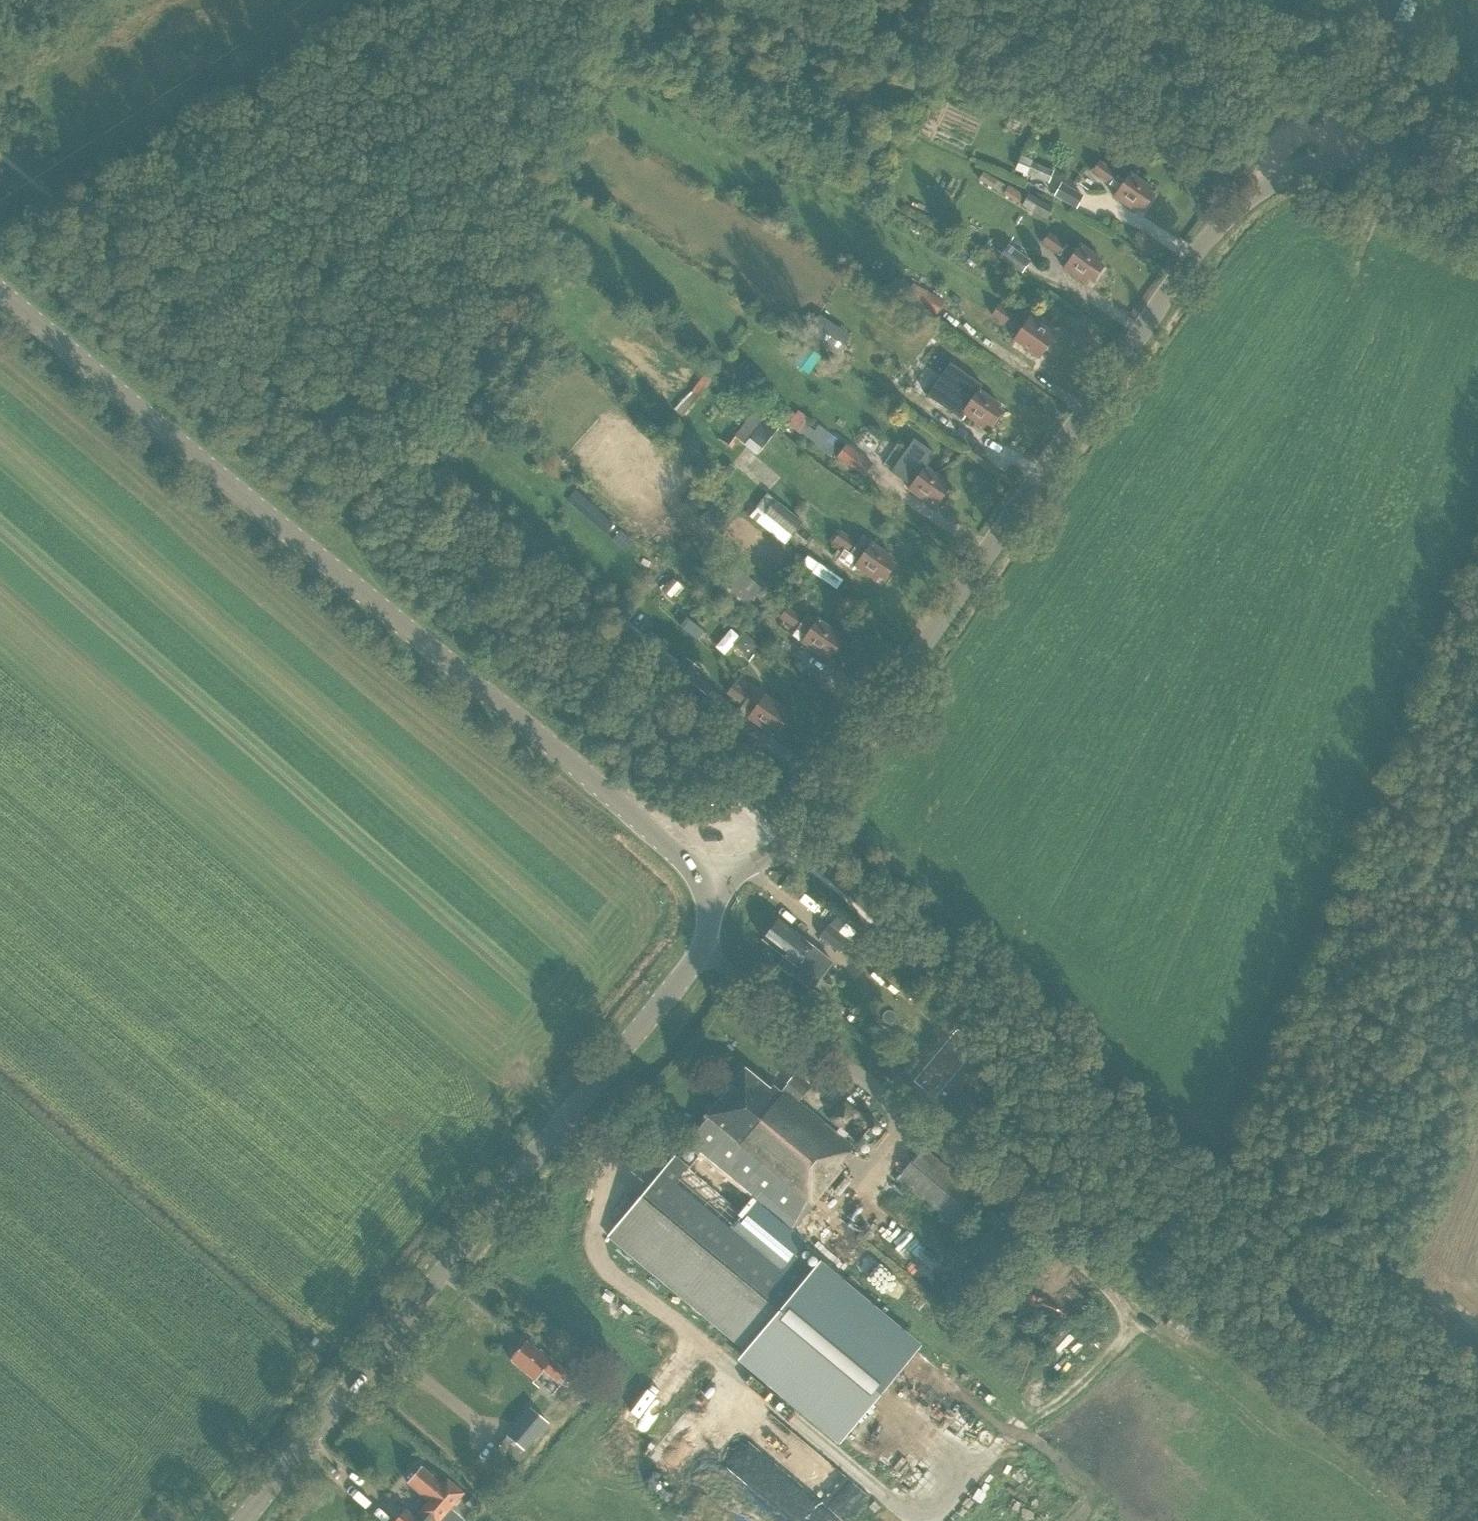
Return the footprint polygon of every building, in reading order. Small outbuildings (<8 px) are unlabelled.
[(1032,158),(1026,170),(1047,180),(1053,168),(1032,158)] [(1148,191),(1151,187),(1131,174),(1127,180),(1100,162),(1093,172),(1119,190),(1114,197),(1134,211),(1137,207),(1142,210),(1153,194),(1148,191)] [(1084,194),(1061,181),(1053,195),(1076,208),(1084,194)] [(1053,206),(1028,193),(1022,204),(1047,217),(1053,206)] [(1098,262),(1100,259),(1081,245),(1077,252),(1050,233),(1043,243),(1068,261),(1064,268),(1084,283),(1087,278),(1092,282),(1103,266),(1098,262)] [(1031,259),(1008,243),(998,256),(1021,272),(1031,259)] [(944,301),(913,283),(905,298),(935,316),(944,301)] [(1048,334),(1050,331),(1031,317),(1024,326),(1015,319),(1017,316),(1000,305),(993,315),(1019,333),(1014,340),(1039,358),(1053,337),(1048,334)] [(951,361),(929,394),(962,417),(963,414),(982,428),(985,423),(990,427),(1002,411),(997,407),(999,404),(980,391),(984,384),(951,361)] [(812,400),(798,410),(806,420),(820,410),(812,400)] [(736,401),(731,411),(747,420),(752,410),(736,401)] [(775,409),(761,425),(773,437),(788,421),(775,409)] [(913,439),(891,471),(912,485),(908,490),(929,504),(932,500),(937,503),(948,487),(943,484),(945,480),(926,467),(925,466),(934,454),(913,439)] [(874,462),(847,445),(839,457),(866,474),(874,462)] [(803,521),(775,499),(763,513),(792,536),(803,521)] [(841,531),(834,541),(844,548),(837,559),(852,570),(855,566),(875,581),(878,577),(883,580),(894,564),(889,560),(892,557),(872,544),(862,536),(857,542),(841,531)] [(842,577),(806,553),(799,563),(835,587),(842,577)] [(733,565),(714,592),(741,612),(761,584),(733,565)] [(677,583),(687,588),(696,572),(686,567),(677,583)] [(836,637),(838,633),(819,620),(814,626),(788,608),(781,618),(806,636),(801,643),(822,657),(825,653),(830,656),(841,640),(836,637)] [(751,695),(735,684),(735,683),(727,694),(743,705),(751,695)] [(783,713),(785,709),(764,695),(748,718),(769,733),(771,729),(776,732),(788,716),(783,713)] [(763,939),(762,939),(784,956),(777,966),(787,974),(789,972),(810,989),(831,963),(812,947),(809,945),(778,920),(763,939)] [(839,952),(849,940),(829,924),(819,936),(839,952)] [(769,1088),(744,1067),(704,1116),(698,1124),(700,1125),(685,1144),(698,1155),(688,1168),(674,1156),(608,1236),(743,1352),(736,1360),(838,1445),(921,1345),(820,1261),(811,1272),(740,1211),(751,1198),(790,1232),(845,1167),(840,1163),(853,1148),(843,1139),(847,1135),(856,1142),(871,1124),(844,1101),(829,1120),(839,1128),(835,1133),(797,1101),(810,1087),(794,1074),(780,1092),(771,1085),(769,1088)] [(938,1086),(925,1076),(921,1081),(934,1092),(938,1086)] [(972,1112),(958,1100),(938,1124),(952,1136),(972,1112)] [(870,1156),(880,1153),(875,1137),(865,1140),(870,1156)] [(959,1229),(984,1199),(922,1148),(897,1179),(959,1229)] [(900,1199),(883,1215),(945,1280),(962,1263),(900,1199)] [(571,1376),(539,1349),(538,1351),(526,1341),(510,1359),(534,1380),(543,1370),(562,1386),(571,1376)] [(720,1373),(652,1456),(675,1475),(744,1393),(720,1373)] [(634,1454),(674,1393),(652,1379),(612,1440),(634,1454)] [(548,1422),(529,1406),(505,1435),(506,1436),(499,1445),(515,1459),(523,1450),(524,1451),(548,1422)] [(728,1466),(739,1475),(736,1478),(756,1494),(803,1434),(772,1411),(728,1466)] [(907,1473),(922,1455),(905,1440),(889,1457),(907,1473)] [(420,1466),(407,1482),(408,1483),(406,1486),(415,1493),(417,1491),(427,1499),(413,1515),(405,1508),(394,1520),(439,1520),(459,1499),(420,1466)] [(1018,1484),(1037,1487),(1039,1472),(1021,1469),(1018,1484)]
